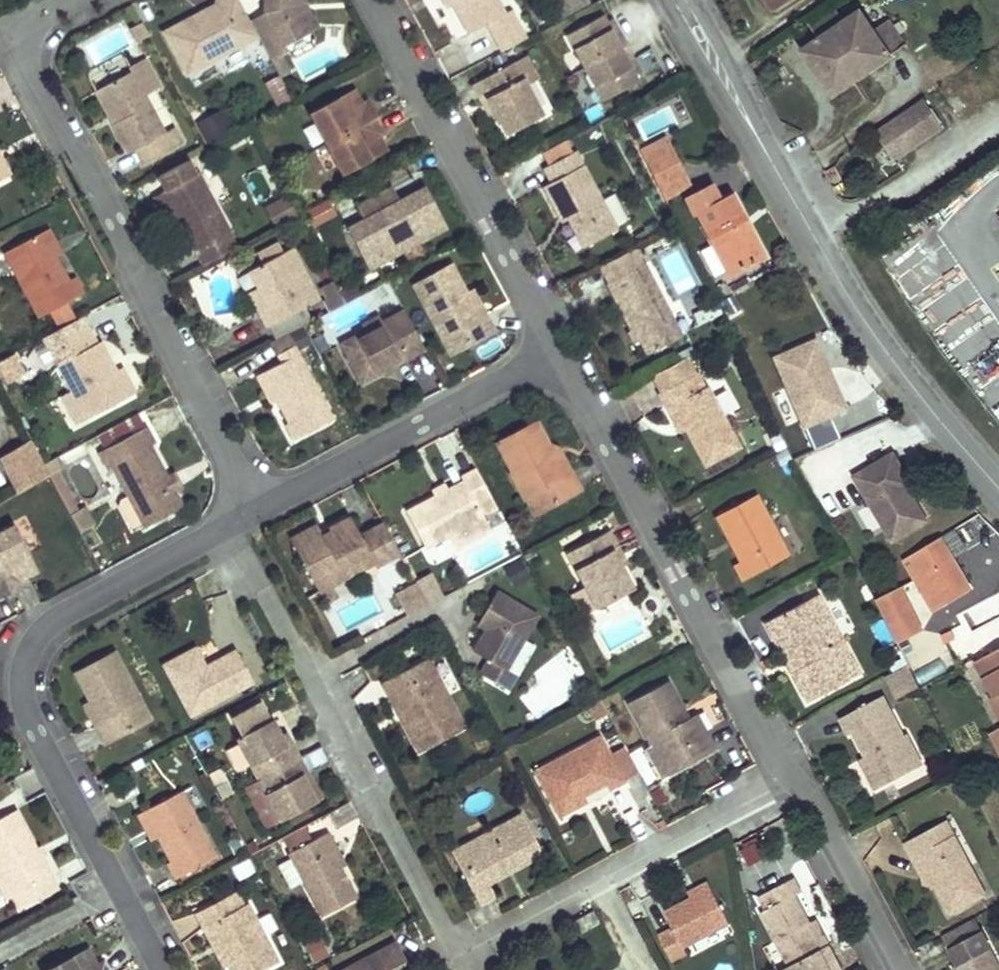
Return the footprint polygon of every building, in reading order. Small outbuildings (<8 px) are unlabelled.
[(164,61),(235,22),(227,7),(223,0),(206,0),(203,2),(202,0),(166,0),(138,15),(164,61)] [(239,0),(227,7),(235,22),(249,48),(261,41),(262,31),(290,15),(282,0),(239,0)] [(290,15),(299,10),(293,0),(282,0),(290,15)] [(482,34),(504,22),(492,0),(436,0),(447,19),(467,8),(482,34)] [(617,58),(612,49),(607,40),(615,35),(600,9),(592,13),(588,5),(585,0),(572,0),(547,14),(582,78),(617,58)] [(592,13),(600,9),(596,0),(588,5),(592,13)] [(776,9),(789,0),(769,0),(776,9)] [(821,39),(805,50),(816,66),(820,64),(838,91),(907,44),(890,19),(874,30),(861,11),(845,22),(834,6),(810,22),(821,39)] [(620,44),(615,35),(607,40),(612,49),(620,44)] [(504,40),(485,50),(493,66),(502,61),(504,66),(515,60),(504,40)] [(144,120),(122,81),(138,71),(122,44),(101,56),(104,60),(78,75),(97,108),(89,112),(106,140),(114,135),(122,149),(157,129),(149,117),(144,120)] [(504,66),(502,61),(493,66),(485,50),(452,67),(461,84),(466,81),(475,97),(485,117),(521,99),(504,66)] [(816,66),(834,93),(838,91),(820,64),(816,66)] [(334,74),(328,77),(335,91),(341,88),(334,74)] [(328,77),(285,100),(289,108),(316,159),(359,136),(350,120),(357,117),(360,115),(344,86),(341,88),(335,91),(328,77)] [(475,97),(466,81),(461,84),(470,100),(475,97)] [(924,100),(876,133),(894,158),(942,126),(924,100)] [(365,133),(357,117),(350,120),(359,136),(365,133)] [(558,233),(594,214),(555,139),(551,141),(523,156),(519,158),(527,174),(520,177),(533,202),(540,198),(545,207),(558,233)] [(165,144),(138,158),(146,174),(140,177),(151,199),(169,234),(172,233),(205,216),(208,215),(179,158),(173,161),(165,144)] [(638,168),(654,199),(668,192),(657,170),(672,163),(667,154),(638,168)] [(657,170),(668,192),(682,185),(672,163),(657,170)] [(341,202),(324,210),(346,253),(424,212),(402,170),(377,183),(341,202)] [(151,199),(140,177),(131,182),(143,204),(151,199)] [(668,192),(704,264),(744,244),(713,183),(701,189),(696,178),(682,185),(668,192)] [(540,198),(533,202),(538,211),(545,207),(540,198)] [(212,231),(205,216),(172,233),(179,248),(212,231)] [(26,218),(18,222),(31,248),(39,244),(26,218)] [(0,232),(0,277),(13,303),(25,297),(42,288),(57,281),(49,265),(42,269),(31,248),(18,222),(0,232)] [(296,283),(268,228),(260,232),(237,243),(227,249),(236,266),(249,290),(242,293),(250,307),(283,290),(296,283)] [(625,334),(661,315),(622,242),(581,264),(607,313),(613,310),(617,319),(625,334)] [(391,271),(420,327),(439,318),(446,331),(473,317),(463,297),(455,301),(442,277),(429,251),(391,271)] [(321,288),(309,265),(297,272),(303,283),(300,285),(306,296),(321,288)] [(249,290),(236,266),(230,269),(242,293),(249,290)] [(450,273),(442,277),(455,301),(463,297),(450,273)] [(715,287),(711,279),(699,285),(704,293),(715,287)] [(25,297),(35,317),(52,308),(42,288),(25,297)] [(289,303),(283,290),(250,307),(244,310),(251,324),(289,303)] [(370,349),(401,332),(380,293),(360,304),(340,314),(314,329),(335,368),(356,357),(370,349)] [(335,304),(340,314),(360,304),(355,294),(335,304)] [(304,315),(296,301),(279,310),(287,324),(304,315)] [(617,319),(613,310),(607,313),(602,316),(607,324),(617,319)] [(286,325),(279,311),(270,315),(278,330),(286,325)] [(278,330),(270,315),(245,329),(254,346),(270,337),(279,332),(278,330)] [(439,318),(420,327),(427,341),(446,331),(439,318)] [(38,351),(69,409),(110,387),(97,363),(79,330),(73,333),(66,320),(45,331),(52,344),(38,351)] [(798,325),(756,345),(789,414),(831,394),(823,379),(818,381),(807,357),(812,355),(798,325)] [(307,404),(270,337),(254,346),(235,357),(249,382),(261,403),(256,406),(267,426),(307,404)] [(675,354),(667,340),(633,357),(642,373),(675,354)] [(375,357),(370,349),(356,357),(360,365),(375,357)] [(24,375),(13,353),(0,360),(0,381),(3,386),(24,375)] [(722,428),(688,369),(684,371),(675,354),(642,373),(652,391),(660,387),(671,407),(692,445),(722,428)] [(823,379),(812,355),(807,357),(818,381),(823,379)] [(243,385),(249,382),(235,357),(229,360),(243,385)] [(97,363),(110,387),(115,384),(102,360),(97,363)] [(663,412),(671,407),(660,387),(652,391),(663,412)] [(475,428),(504,482),(519,474),(527,490),(552,477),(545,463),(537,467),(523,441),(507,411),(475,428)] [(141,467),(123,433),(131,429),(124,415),(76,440),(84,455),(89,452),(122,514),(156,497),(146,478),(141,467)] [(531,437),(523,441),(537,467),(545,463),(531,437)] [(14,495),(47,478),(29,442),(0,456),(0,466),(14,495)] [(881,443),(841,465),(877,532),(913,512),(899,486),(893,489),(889,481),(894,478),(899,475),(881,443)] [(404,505),(422,538),(438,529),(446,525),(479,507),(478,505),(473,497),(490,488),(474,458),(457,467),(461,474),(448,481),(432,490),(404,505)] [(152,461),(141,467),(146,478),(157,472),(152,461)] [(432,490),(448,481),(444,474),(429,482),(432,490)] [(519,474),(504,482),(512,498),(527,490),(519,474)] [(765,530),(735,476),(697,497),(718,536),(713,539),(721,554),(765,530)] [(899,486),(894,478),(889,481),(893,489),(899,486)] [(473,497),(478,505),(495,499),(490,488),(473,497)] [(453,538),(486,521),(479,507),(446,525),(453,538)] [(69,515),(77,532),(93,525),(85,508),(69,515)] [(542,535),(572,593),(610,573),(598,550),(590,533),(595,530),(586,512),(542,535)] [(292,537),(313,576),(361,551),(366,561),(368,565),(400,549),(383,518),(359,530),(351,514),(331,524),(333,528),(322,534),(317,524),(292,537)] [(14,575),(12,571),(8,564),(21,557),(1,519),(0,520),(0,583),(14,575)] [(590,533),(598,550),(604,547),(595,530),(590,533)] [(958,577),(937,544),(912,558),(933,592),(958,577)] [(361,551),(313,576),(318,586),(366,561),(361,551)] [(8,564),(12,571),(25,563),(21,557),(8,564)] [(509,585),(527,579),(521,559),(502,565),(509,585)] [(443,597),(431,574),(415,583),(427,605),(443,597)] [(427,605),(415,583),(397,592),(409,615),(427,605)] [(832,662),(791,584),(746,608),(756,627),(763,623),(775,646),(780,655),(773,659),(787,685),(832,662)] [(507,670),(537,616),(493,592),(480,616),(490,622),(487,628),(475,651),(493,661),(484,676),(513,691),(521,677),(507,670)] [(968,629),(998,617),(998,596),(961,610),(968,629)] [(490,622),(480,616),(477,622),(487,628),(490,622)] [(986,746),(998,739),(998,632),(997,628),(960,650),(978,682),(972,686),(991,720),(976,727),(986,746)] [(80,712),(89,729),(118,713),(109,697),(126,688),(99,637),(59,658),(75,687),(86,708),(80,712)] [(169,700),(229,667),(214,641),(182,658),(172,640),(144,656),(169,700)] [(768,650),(773,659),(780,655),(775,646),(768,650)] [(404,717),(423,752),(466,729),(426,656),(383,679),(390,693),(399,688),(412,713),(404,717)] [(630,727),(648,760),(694,736),(674,698),(664,703),(658,690),(661,688),(649,665),(609,685),(630,727)] [(895,700),(918,689),(907,665),(884,676),(895,700)] [(883,724),(877,727),(856,685),(820,704),(828,718),(832,716),(850,750),(844,754),(855,776),(886,760),(879,746),(891,739),(883,724)] [(86,708),(75,687),(69,690),(80,712),(86,708)] [(109,697),(118,713),(135,704),(126,688),(109,697)] [(390,693),(404,717),(412,713),(399,688),(390,693)] [(251,720),(242,704),(214,719),(250,783),(263,807),(291,792),(277,767),(284,763),(309,750),(299,732),(274,745),(264,728),(257,731),(251,720)] [(258,716),(251,720),(257,731),(264,728),(258,716)] [(569,781),(590,770),(593,777),(609,768),(595,742),(581,716),(518,750),(542,795),(569,781)] [(643,763),(648,760),(630,727),(625,730),(643,763)] [(595,742),(609,768),(621,762),(607,735),(595,742)] [(879,746),(886,760),(899,753),(891,739),(879,746)] [(284,763),(277,767),(291,792),(298,788),(284,763)] [(626,788),(639,811),(654,803),(641,780),(626,788)] [(198,848),(162,781),(127,800),(141,825),(154,851),(151,852),(160,868),(198,848)] [(569,781),(542,795),(546,803),(573,788),(569,781)] [(251,814),(263,807),(250,783),(238,790),(251,814)] [(473,881),(465,866),(518,838),(497,798),(445,825),(455,846),(438,855),(457,890),(473,881)] [(141,825),(127,800),(120,804),(134,829),(141,825)] [(1,894),(37,875),(0,807),(0,892),(1,894)] [(920,809),(914,812),(924,831),(930,827),(920,809)] [(960,884),(930,827),(924,831),(914,812),(881,829),(890,846),(897,842),(911,869),(928,901),(960,884)] [(286,832),(315,891),(331,882),(317,855),(309,841),(315,838),(306,821),(286,832)] [(267,842),(298,900),(315,891),(286,832),(267,842)] [(309,841),(317,855),(323,852),(315,838),(309,841)] [(904,873),(911,869),(897,842),(890,846),(904,873)] [(793,907),(777,878),(782,875),(775,863),(741,882),(747,894),(743,896),(772,948),(805,930),(793,907)] [(675,887),(649,900),(659,919),(648,924),(660,946),(674,939),(670,930),(713,908),(697,876),(675,887)] [(230,894),(227,896),(219,881),(177,903),(188,925),(194,922),(213,958),(220,969),(237,969),(263,956),(230,894)] [(981,894),(989,908),(996,903),(998,902),(998,884),(981,894)] [(15,914),(8,903),(0,909),(0,924),(15,914)] [(793,907),(805,930),(810,927),(798,904),(793,907)] [(718,917),(713,908),(670,930),(674,939),(718,917)] [(965,920),(941,933),(950,949),(940,954),(949,969),(992,969),(965,920)] [(340,940),(354,969),(369,969),(360,954),(374,946),(384,940),(373,921),(340,940)] [(207,961),(213,958),(194,922),(188,925),(207,961)] [(60,931),(69,948),(76,944),(67,927),(60,931)] [(60,931),(20,953),(29,969),(95,969),(80,942),(76,944),(69,948),(60,931)] [(340,940),(309,957),(317,969),(354,969),(340,940)] [(360,954),(369,969),(383,962),(374,946),(360,954)] [(607,957),(581,969),(613,969),(607,957)]
